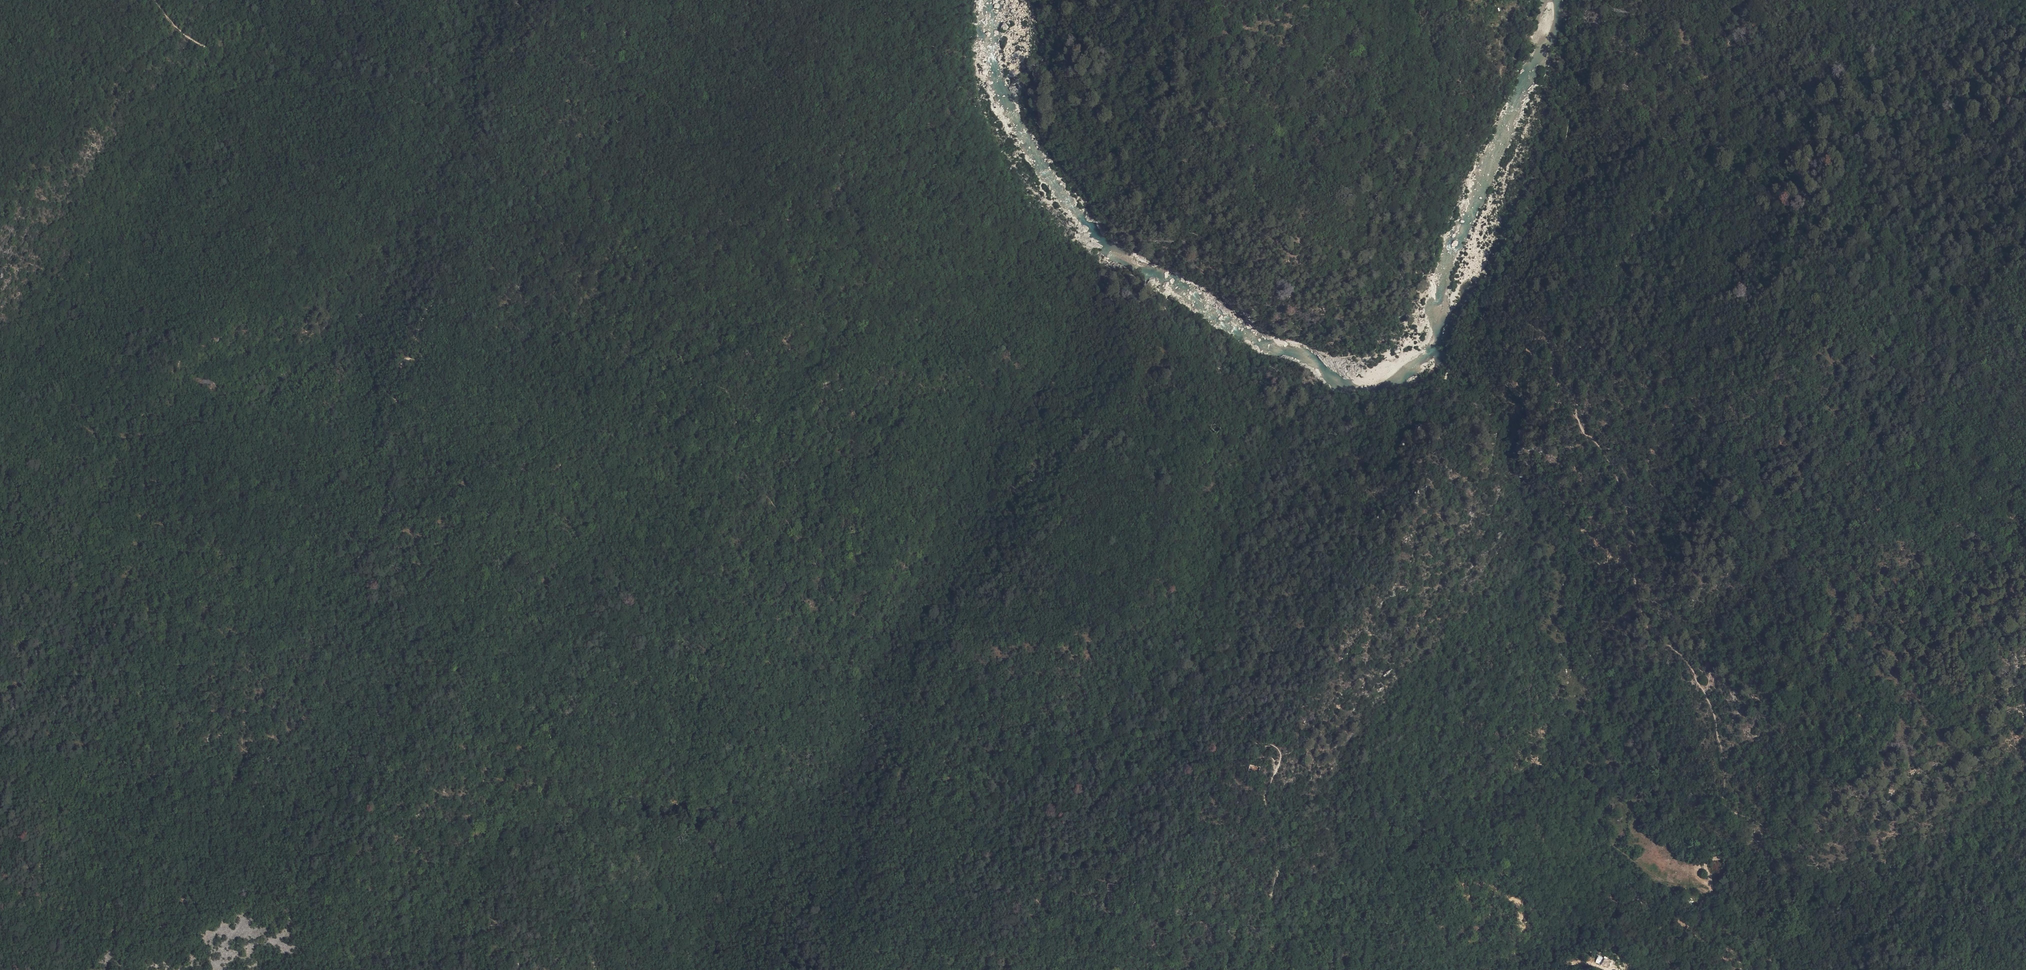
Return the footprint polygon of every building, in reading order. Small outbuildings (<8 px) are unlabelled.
[(724,451),(723,449),(720,446),(714,451),(718,456),(724,451)] [(1507,722),(1501,726),(1505,731),(1511,726),(1507,722)] [(1247,767),(1257,769),(1258,763),(1248,761),(1247,767)] [(1104,883),(1104,890),(1104,891),(1118,891),(1118,883),(1104,883)] [(1124,905),(1131,908),(1136,898),(1129,894),(1124,905)] [(1836,926),(1827,929),(1833,950),(1842,949),(1836,926)] [(1605,958),(1601,964),(1607,967),(1612,961),(1605,958)]
